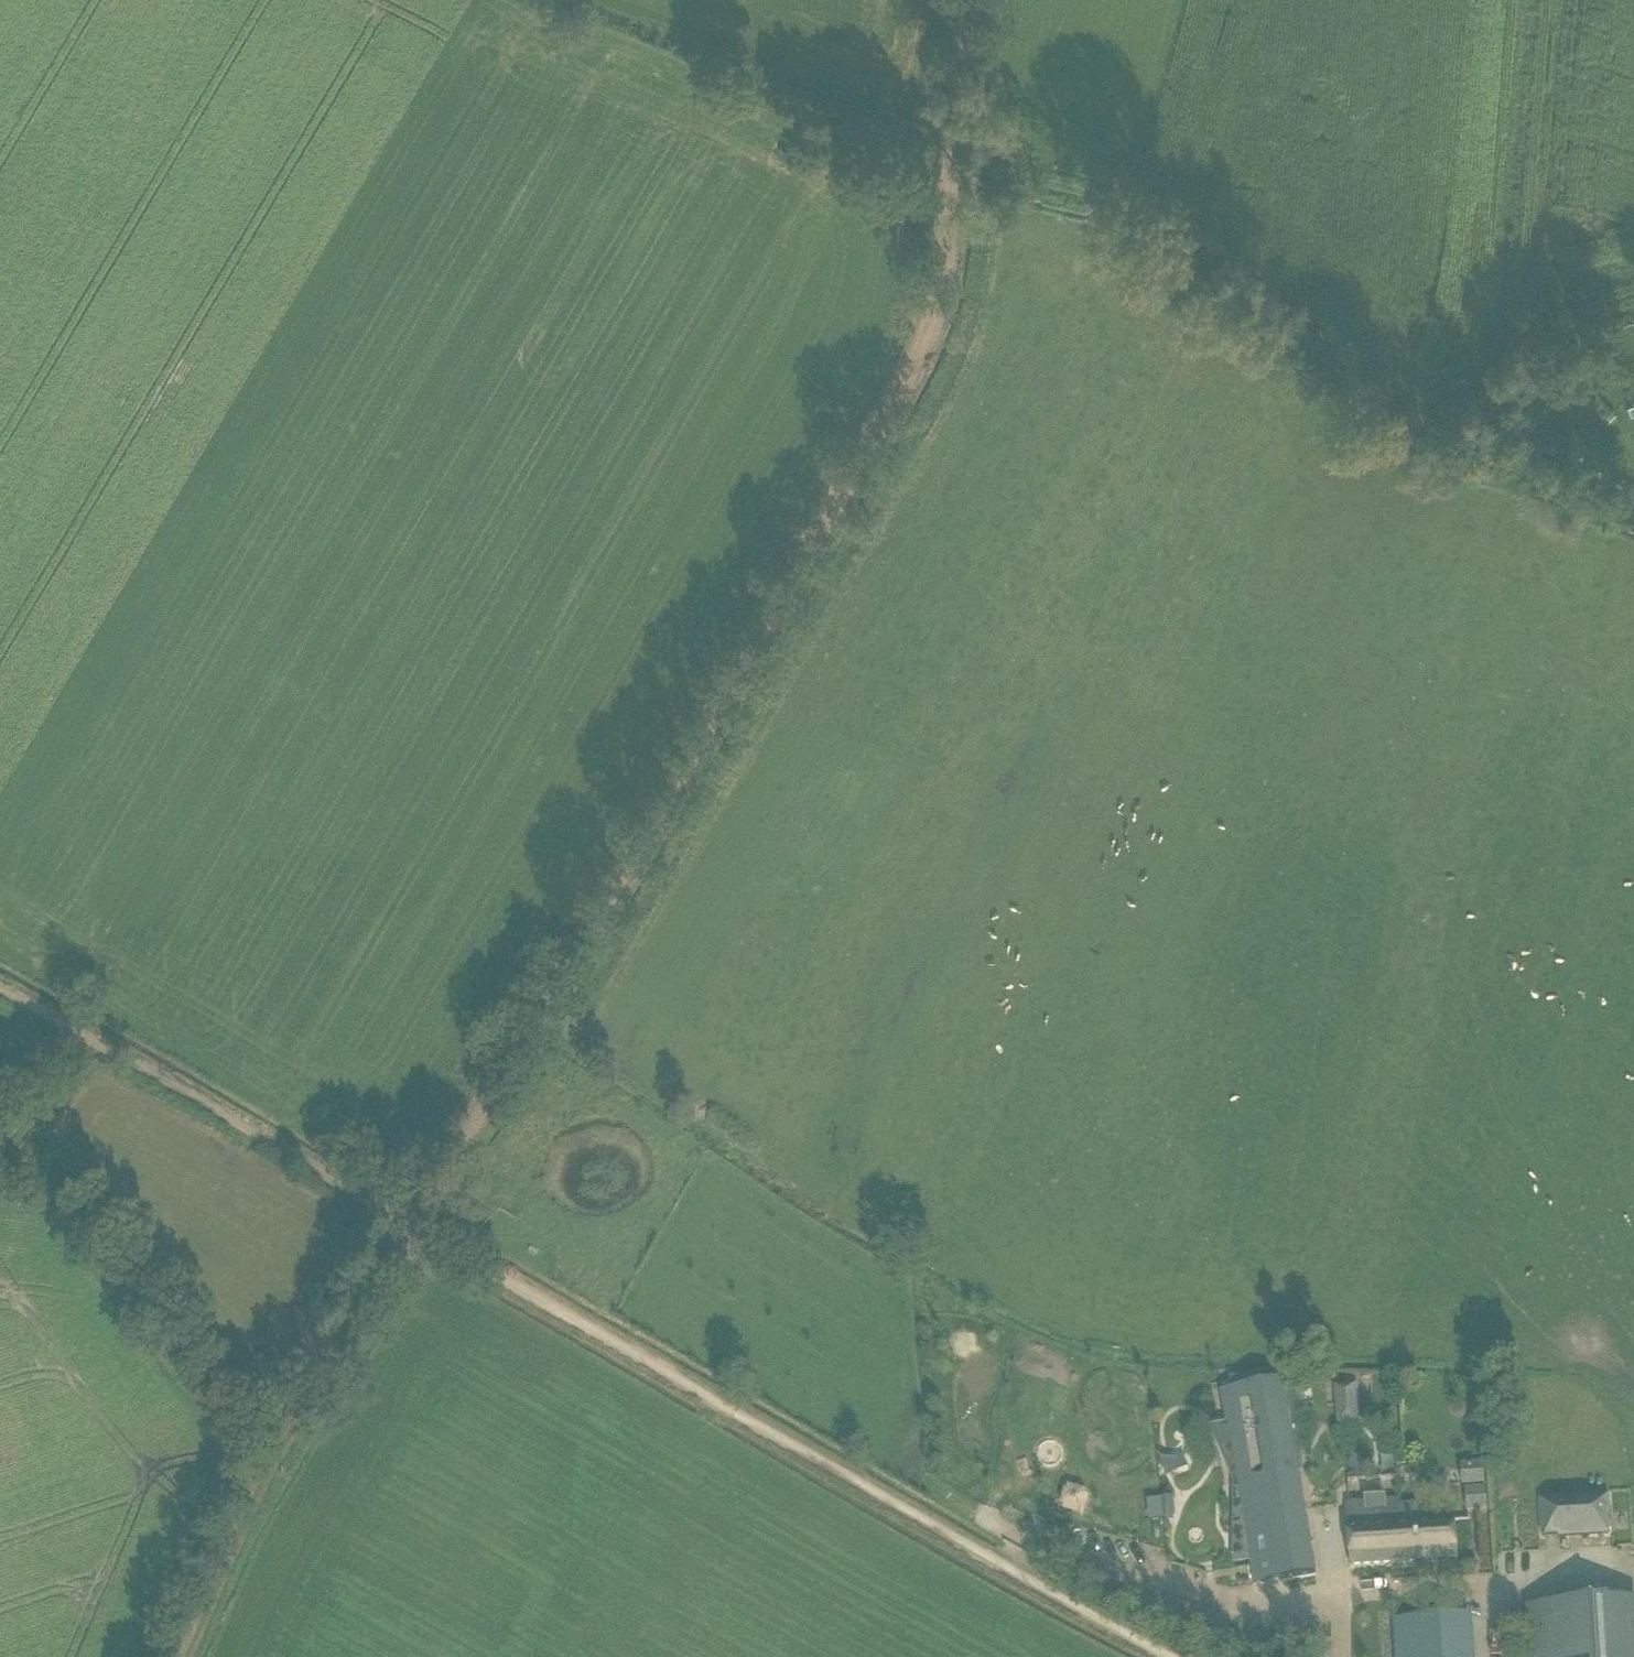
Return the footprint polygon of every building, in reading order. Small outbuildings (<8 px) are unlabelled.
[(1254,1584),(1316,1574),(1283,1381),(1221,1391),(1254,1584)] [(1358,1384),(1335,1386),(1336,1403),(1336,1406),(1359,1404),(1358,1384)] [(1483,1465),(1467,1466),(1468,1486),(1484,1485),(1483,1465)] [(1511,1466),(1497,1466),(1499,1494),(1513,1493),(1511,1466)] [(1609,1496),(1540,1500),(1542,1536),(1558,1535),(1559,1538),(1609,1534),(1608,1518),(1610,1517),(1609,1496)] [(1350,1567),(1458,1560),(1456,1520),(1401,1523),(1399,1501),(1386,1502),(1386,1498),(1365,1499),(1365,1503),(1346,1505),(1350,1567)] [(1633,1601),(1526,1608),(1529,1656),(1633,1656),(1633,1610),(1633,1601)] [(1364,1656),(1474,1656),(1472,1621),(1362,1626),(1364,1656)]
